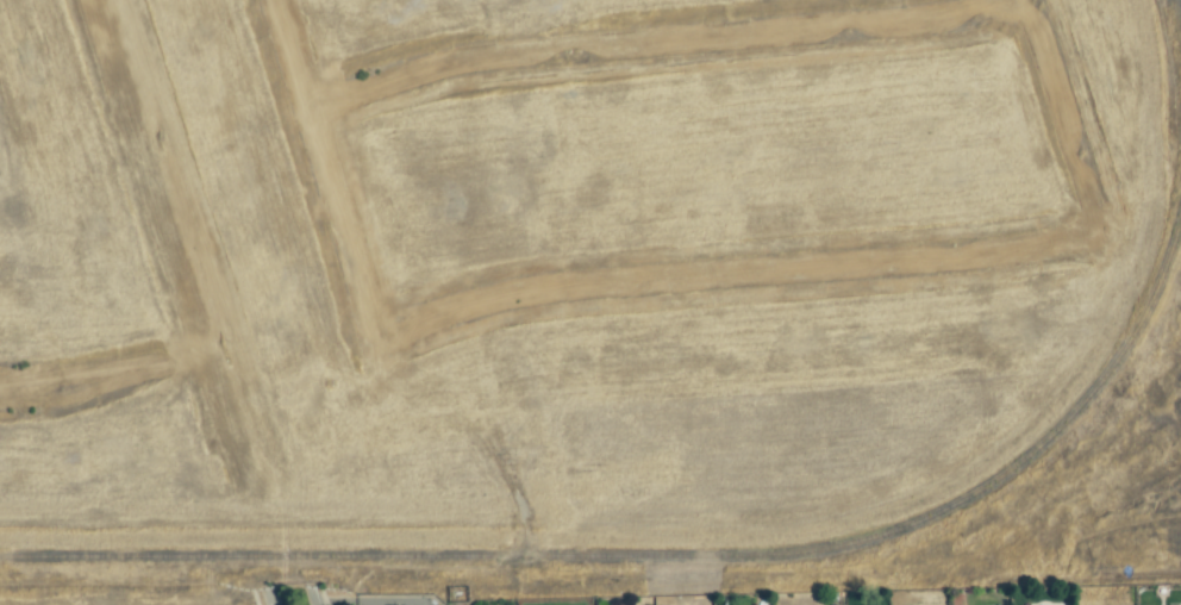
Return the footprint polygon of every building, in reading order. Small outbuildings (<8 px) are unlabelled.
[(359,594),(359,604),(438,604),(438,594),(359,594)]
